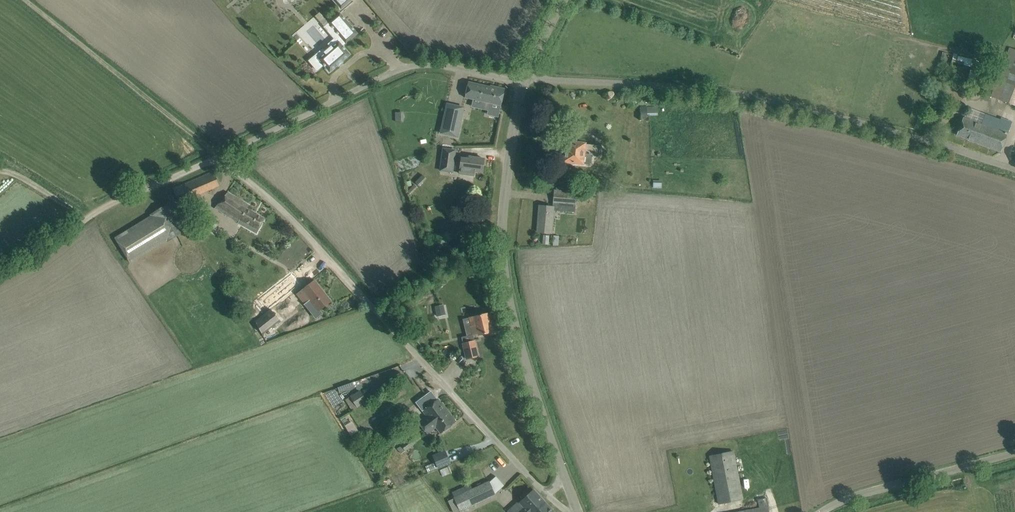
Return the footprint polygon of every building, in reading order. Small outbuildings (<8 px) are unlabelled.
[(335,2),(341,9),(351,0),(338,0),(335,2)] [(323,49),(309,61),(317,70),(324,65),(330,71),(337,65),(342,61),(349,54),(342,46),(341,44),(344,41),(346,43),(357,33),(340,13),(328,23),(329,23),(339,35),(335,38),(329,44),(331,47),(325,52),(323,49)] [(1010,47),(991,97),(1014,106),(1014,49),(1010,47)] [(966,64),(967,58),(953,54),(951,60),(966,64)] [(469,82),(465,97),(473,99),(478,100),(477,105),(488,108),(488,110),(487,114),(497,117),(503,89),(495,87),(495,88),(490,87),(469,82)] [(446,103),(440,134),(458,138),(465,107),(446,103)] [(640,116),(657,117),(658,106),(640,105),(640,116)] [(963,118),(960,125),(957,135),(1000,151),(1011,124),(985,114),(981,125),(963,118)] [(599,154),(600,145),(565,141),(563,162),(589,164),(591,163),(593,154),(599,154)] [(443,148),(440,170),(452,172),(455,150),(443,148)] [(484,159),(474,157),(469,157),(469,159),(461,158),(459,175),(474,177),(475,171),(482,172),(484,159)] [(179,203),(220,185),(214,171),(173,189),(179,203)] [(576,192),(555,190),(553,205),(575,207),(576,192)] [(249,205),(227,192),(215,208),(239,223),(257,233),(265,219),(247,209),(249,205)] [(151,215),(114,238),(130,263),(167,240),(167,241),(186,230),(170,203),(151,215)] [(537,232),(551,233),(553,207),(539,206),(537,232)] [(205,235),(217,226),(212,218),(200,228),(205,235)] [(315,280),(298,294),(305,303),(304,304),(316,319),(323,313),(320,309),(330,302),(321,291),(323,291),(315,280)] [(262,333),(295,307),(287,295),(270,309),(263,300),(255,305),(254,303),(247,307),(256,322),(252,325),(256,332),(260,330),(262,333)] [(436,311),(445,314),(447,306),(438,304),(436,311)] [(487,313),(469,317),(472,335),(478,334),(478,335),(492,332),(487,313)] [(474,340),(463,343),(467,359),(478,356),(474,340)] [(360,391),(350,397),(356,407),(366,401),(360,391)] [(423,428),(447,410),(442,403),(441,404),(438,399),(422,410),(427,416),(419,422),(423,428)] [(456,421),(447,410),(423,428),(427,433),(436,427),(440,433),(456,421)] [(401,454),(416,442),(412,437),(397,448),(401,454)] [(438,468),(450,463),(445,451),(433,456),(438,468)] [(734,451),(709,456),(718,504),(743,499),(734,451)] [(489,480),(493,491),(501,487),(496,477),(489,480)] [(455,498),(452,500),(457,511),(493,493),(488,482),(455,498)] [(520,502),(524,507),(519,511),(533,511),(544,502),(533,490),(520,502)] [(767,498),(758,499),(759,508),(737,511),(769,511),(767,498)] [(533,511),(554,511),(544,502),(533,511)]
